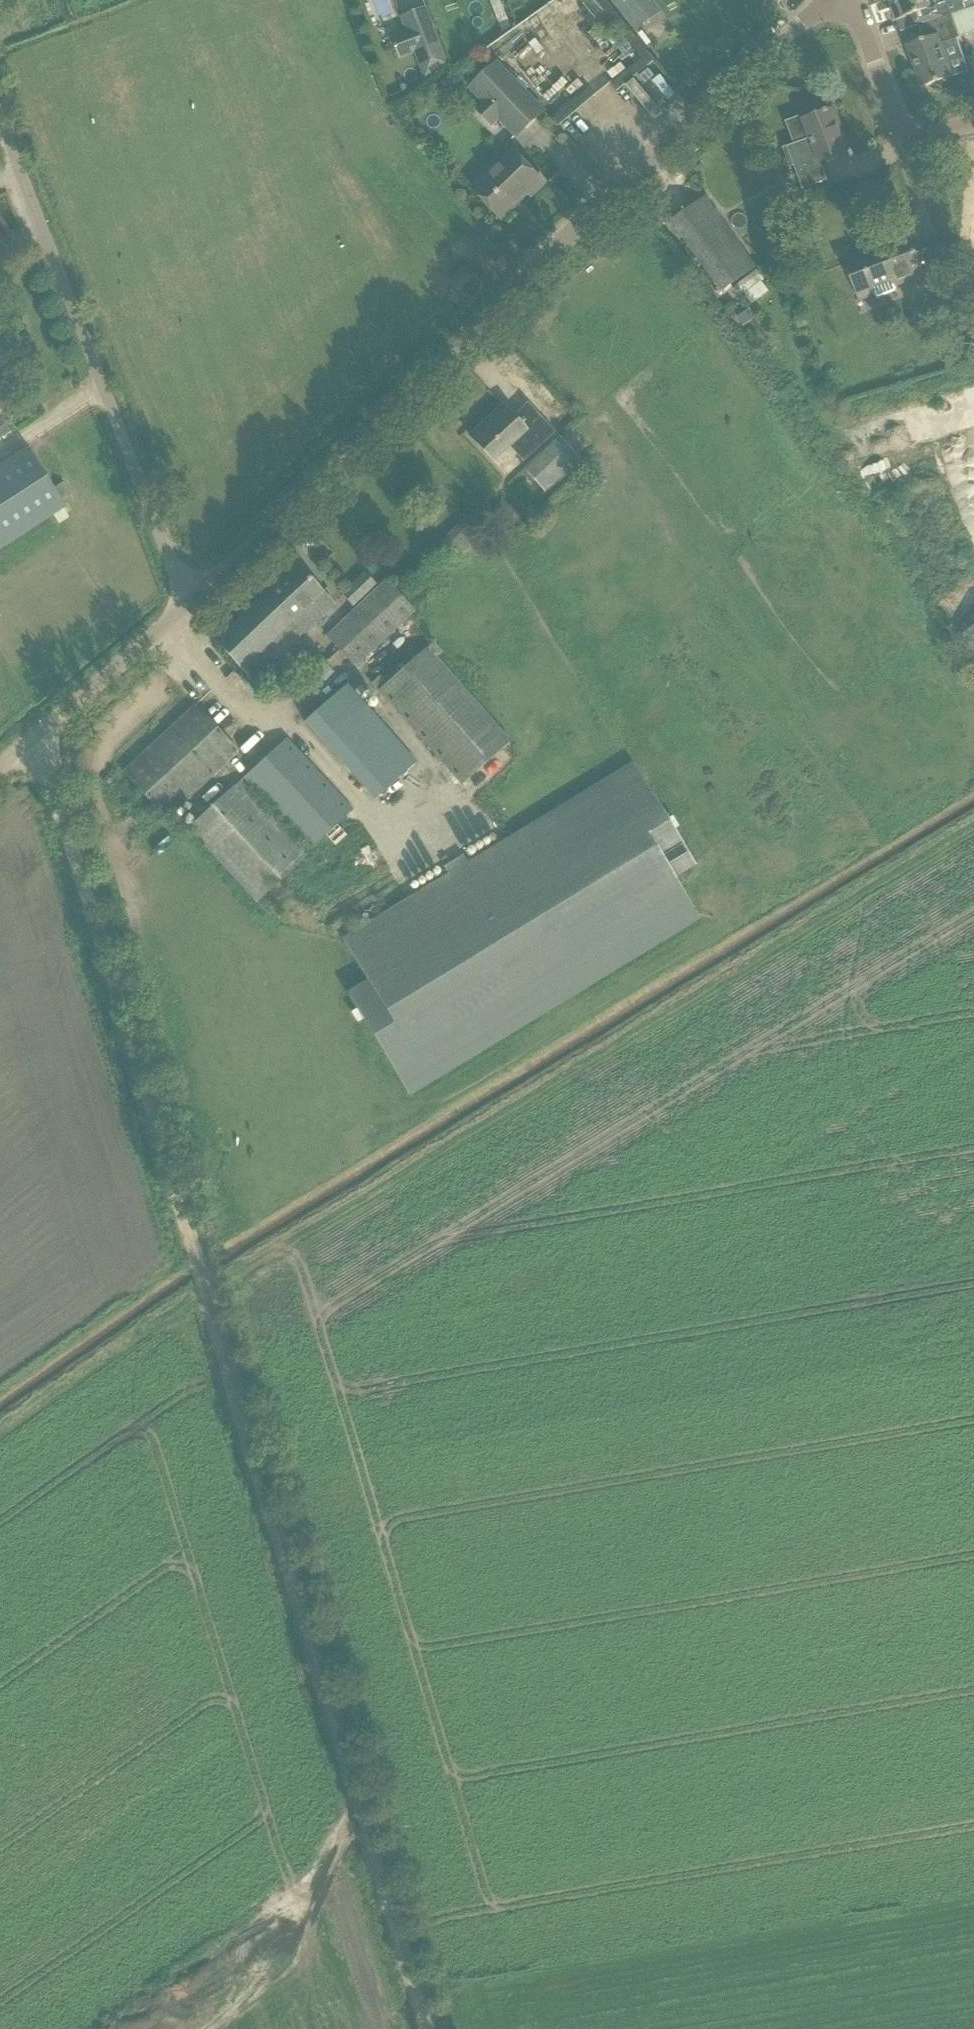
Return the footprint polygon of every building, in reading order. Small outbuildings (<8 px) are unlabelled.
[(543,8),(541,0),(509,0),(514,16),(543,8)] [(608,0),(592,0),(648,66),(658,57),(608,0)] [(648,0),(612,0),(636,30),(647,22),(638,10),(649,1),(648,0)] [(775,13),(782,10),(778,0),(770,0),(775,13)] [(940,0),(895,0),(897,7),(891,9),(896,21),(913,15),(917,26),(919,26),(939,19),(950,15),(965,9),(962,0),(957,0),(942,5),(940,0)] [(939,19),(919,26),(924,40),(906,46),(921,89),(952,78),(941,45),(959,38),(950,15),(939,19)] [(431,24),(412,31),(419,50),(415,52),(425,78),(448,69),(431,24)] [(483,100),(488,95),(504,112),(498,117),(517,137),(543,112),(497,63),(470,89),(484,103),(485,102),(483,100)] [(652,65),(632,80),(664,120),(684,105),(652,65)] [(794,145),(783,149),(790,168),(794,167),(802,190),(808,188),(827,181),(820,162),(845,152),(837,128),(840,127),(833,110),(803,121),(810,139),(794,145)] [(581,113),(563,123),(574,144),(592,134),(581,113)] [(473,190),(487,205),(501,219),(528,194),(530,197),(544,184),(513,151),(473,190)] [(671,222),(683,238),(722,292),(756,267),(706,197),(671,222)] [(908,238),(844,263),(858,300),(923,275),(908,238)] [(951,264),(935,270),(946,296),(961,290),(943,243),(941,244),(942,245),(943,245),(951,264)] [(737,309),(733,302),(723,308),(728,315),(737,309)] [(753,319),(747,310),(737,318),(743,326),(753,319)] [(17,392),(0,352),(0,400),(17,392)] [(469,437),(482,451),(491,461),(507,447),(522,464),(556,435),(536,413),(535,414),(538,417),(524,429),(502,406),(469,437)] [(3,442),(12,436),(3,422),(0,424),(0,437),(3,442)] [(558,436),(523,468),(544,492),(579,459),(558,436)] [(64,507),(26,449),(0,466),(0,548),(64,507)] [(217,642),(252,680),(303,631),(293,621),(322,594),(296,567),(217,642)] [(364,574),(340,596),(352,608),(375,586),(364,574)] [(385,579),(324,636),(354,668),(415,611),(385,579)] [(973,650),(973,627),(963,635),(973,650)] [(433,642),(377,691),(460,785),(510,741),(436,657),(441,652),(433,642)] [(347,684),(305,722),(373,800),(416,761),(347,684)] [(123,773),(165,819),(237,753),(195,707),(123,773)] [(286,741),(243,779),(310,850),(352,812),(286,741)] [(634,766),(343,943),(368,984),(348,996),(407,1093),(697,916),(672,875),(693,863),(634,766)] [(240,782),(189,829),(257,902),(307,855),(240,782)]
